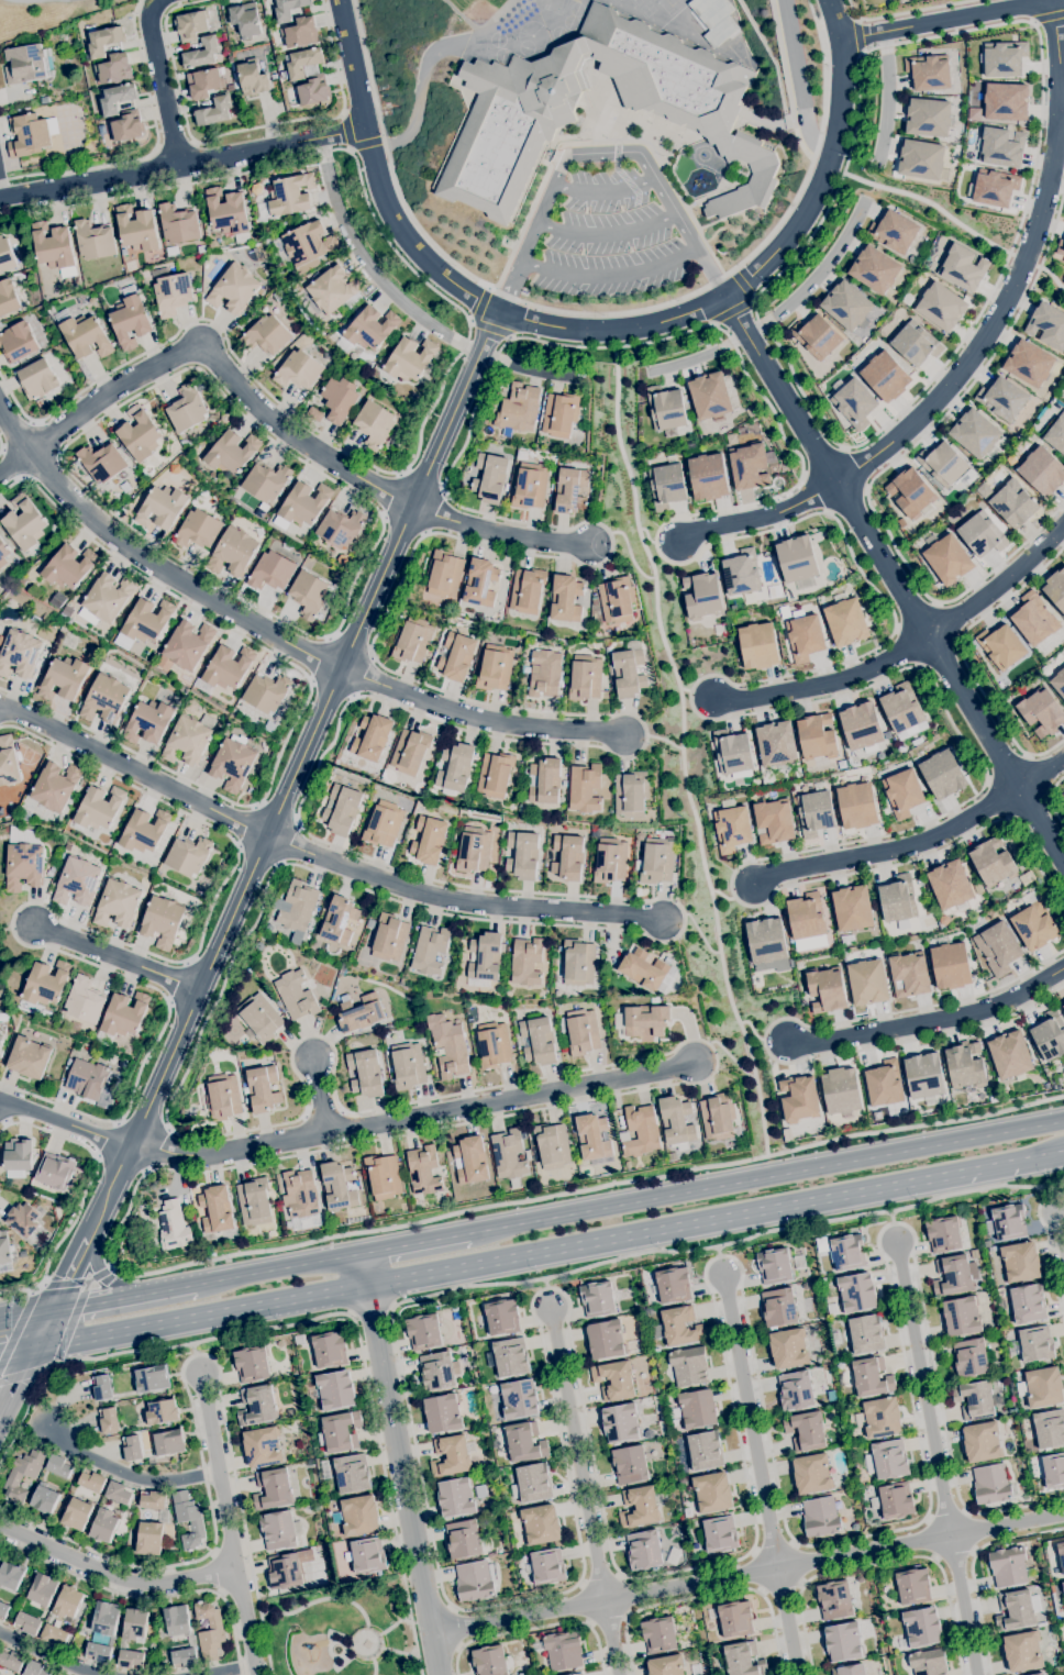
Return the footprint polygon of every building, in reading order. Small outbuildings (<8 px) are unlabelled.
[(278,8),(277,0),(311,0),(312,4),(290,9),(292,19),(292,21),(278,24),(275,9),(278,8)] [(243,42),(240,25),(231,26),(230,18),(230,16),(229,7),(256,1),(262,34),(252,36),(252,40),(243,42)] [(507,226),(489,219),(487,213),(458,201),(452,203),(434,196),(478,95),(464,88),(467,82),(457,78),(465,62),(474,65),(476,59),(491,66),(494,62),(508,68),(513,56),(531,64),(551,56),(554,48),(576,41),(592,1),(755,73),(749,88),(745,87),(736,107),(740,108),(738,114),(729,134),(734,136),(736,131),(762,142),(760,147),(774,154),(778,164),(772,179),(777,181),(764,209),(755,206),(720,220),(718,214),(707,219),(703,210),(706,209),(703,204),(708,203),(707,201),(736,190),(736,188),(746,184),(751,175),(747,165),(738,159),(728,164),(724,156),(720,158),(714,144),(710,146),(707,138),(701,135),(699,132),(685,125),(680,126),(668,121),(667,118),(653,111),(649,112),(642,109),(634,112),(633,107),(625,110),(613,79),(598,71),(601,64),(592,59),(586,64),(583,69),(590,89),(581,92),(573,112),(577,121),(556,129),(551,143),(545,140),(507,226)] [(181,44),(179,33),(184,32),(184,30),(178,31),(175,21),(178,20),(177,16),(204,10),(209,29),(196,32),(198,40),(181,44)] [(287,48),(285,40),(282,41),(279,29),(298,25),(297,19),(306,18),(313,16),(315,32),(314,32),(317,42),(287,48)] [(91,60),(87,44),(92,43),(90,33),(122,25),(125,41),(108,44),(104,45),(107,55),(106,55),(107,57),(91,60)] [(185,70),(182,63),(182,64),(180,54),(199,49),(200,52),(206,49),(206,46),(202,47),(200,37),(215,34),(220,53),(212,54),(214,64),(185,70)] [(9,86),(4,68),(12,66),(10,60),(7,62),(4,51),(42,41),(43,48),(46,48),(48,55),(44,56),(47,78),(9,86)] [(983,43),(984,78),(1020,77),(1020,47),(1006,47),(1006,43),(983,43)] [(288,82),(286,71),(287,71),(286,64),(292,63),(290,54),(321,47),(324,63),(307,67),(306,65),(300,66),(301,71),(303,70),(304,78),(292,81),(288,82)] [(101,86),(100,75),(96,76),(93,65),(110,62),(109,55),(120,54),(128,53),(130,62),(128,62),(129,68),(126,68),(129,81),(101,86)] [(947,54),(951,88),(912,90),(911,71),(905,74),(904,58),(947,54)] [(243,98),(241,93),(244,92),(242,85),(239,86),(237,79),(241,78),(237,66),(247,63),(247,64),(258,62),(263,75),(267,74),(270,82),(268,84),(269,88),(257,91),(258,93),(243,98)] [(192,101),(189,88),(190,88),(187,75),(208,69),(208,67),(215,65),(221,87),(208,90),(210,99),(201,101),(200,100),(192,101)] [(298,107),(296,97),(300,96),(298,86),(310,84),(309,79),(321,77),(322,82),(326,81),(329,89),(326,90),(329,100),(298,107)] [(104,117),(100,99),(107,98),(104,90),(134,84),(137,99),(120,103),(120,101),(113,102),(114,107),(117,107),(119,113),(104,117)] [(985,84),(983,119),(1024,122),(1027,85),(985,84)] [(197,127),(193,112),(212,108),(212,109),(217,108),(213,98),(228,95),(231,108),(226,109),(230,119),(197,127)] [(908,99),(905,134),(947,137),(950,101),(908,99)] [(113,143),(111,134),(114,133),(111,122),(123,120),(122,115),(138,111),(140,118),(142,117),(144,125),(142,125),(144,136),(113,143)] [(11,158),(8,141),(19,140),(18,133),(11,134),(9,119),(37,113),(38,121),(56,118),(58,134),(51,136),(52,146),(42,147),(43,151),(32,153),(32,155),(11,158)] [(982,127),(977,163),(1018,169),(1024,134),(1013,132),(1012,141),(1007,140),(1008,131),(982,127)] [(901,140),(896,175),(938,181),(944,146),(901,140)] [(978,169),(971,203),(1006,212),(1013,182),(999,179),(1000,175),(978,169)] [(263,223),(257,220),(261,217),(257,204),(273,201),(270,190),(276,189),(274,180),(313,171),(318,189),(308,191),(307,187),(300,188),(302,195),(309,192),(313,208),(267,219),(268,222),(263,223)] [(234,235),(233,232),(223,234),(222,229),(213,230),(207,198),(201,199),(200,196),(208,195),(207,189),(222,186),(225,203),(229,202),(226,195),(235,193),(242,192),(250,232),(234,235)] [(170,244),(170,240),(165,241),(158,204),(169,202),(169,206),(175,204),(177,213),(188,211),(188,213),(197,211),(201,239),(170,244)] [(144,252),(144,248),(134,251),(133,246),(123,247),(115,207),(131,203),(134,221),(137,220),(136,212),(145,210),(145,211),(153,209),(159,248),(144,252)] [(889,209),(921,226),(907,253),(906,252),(904,256),(865,234),(873,222),(878,225),(882,220),(883,220),(889,209)] [(303,269),(302,265),(296,268),(291,260),(290,262),(288,256),(290,255),(281,236),(311,222),(311,223),(321,219),(325,229),(321,230),(323,233),(318,236),(320,241),(334,234),(335,237),(337,236),(340,242),(339,243),(341,247),(308,263),(309,266),(303,269)] [(86,262),(85,256),(81,257),(74,222),(85,220),(85,221),(90,220),(92,230),(103,226),(103,228),(111,226),(118,255),(86,262)] [(62,279),(59,266),(49,268),(48,263),(38,265),(31,223),(46,221),(49,237),(53,237),(52,229),(62,228),(68,226),(77,276),(62,279)] [(18,267),(0,273),(0,235),(2,240),(7,237),(18,267)] [(953,242),(976,254),(974,259),(979,262),(982,257),(990,263),(978,287),(976,286),(973,292),(936,273),(942,264),(943,265),(949,254),(947,253),(953,242)] [(866,243),(902,265),(894,279),(895,280),(890,288),(889,287),(883,296),(847,274),(866,243)] [(199,254),(197,246),(204,245),(207,253),(199,254)] [(239,317),(236,314),(235,315),(228,310),(229,309),(225,306),(230,301),(223,297),(221,300),(223,301),(217,310),(204,300),(233,263),(243,269),(244,268),(254,275),(252,277),(263,286),(239,317)] [(328,318),(322,310),(321,310),(318,306),(312,298),(313,297),(307,288),(332,267),(333,269),(340,264),(346,270),(344,273),(346,276),(341,280),(344,284),(355,275),(365,287),(358,292),(363,299),(350,310),(344,303),(328,318)] [(160,320),(154,285),(158,284),(157,279),(188,273),(193,301),(187,302),(187,306),(175,308),(177,317),(160,320)] [(21,308),(0,317),(0,282),(9,278),(21,308)] [(842,278),(875,306),(864,318),(865,319),(860,325),(858,324),(852,332),(819,306),(842,278)] [(935,280),(971,304),(962,317),(958,314),(956,317),(960,319),(954,326),(952,325),(947,332),(915,310),(923,297),(922,296),(928,288),(929,289),(935,280)] [(123,352),(121,344),(118,345),(115,339),(118,339),(109,314),(118,311),(115,306),(125,302),(121,290),(135,285),(138,292),(153,331),(146,333),(147,334),(138,339),(135,330),(128,332),(131,339),(135,336),(138,346),(123,352)] [(1039,302),(1063,315),(1063,344),(1059,353),(1023,333),(1039,302)] [(364,351),(342,335),(368,304),(374,309),(375,308),(381,313),(376,320),(378,322),(389,309),(401,320),(376,350),(369,344),(364,351)] [(79,360),(54,317),(66,310),(71,319),(73,318),(74,320),(82,315),(85,321),(95,315),(115,352),(101,359),(96,351),(99,348),(96,343),(90,346),(93,353),(79,360)] [(817,313),(844,339),(821,362),(789,332),(799,322),(805,326),(817,313)] [(274,356),(268,351),(265,354),(257,345),(251,351),(247,346),(246,347),(239,340),(266,314),(268,318),(273,314),(293,337),(274,356)] [(911,318),(945,348),(936,358),(930,353),(917,368),(888,343),(911,318)] [(9,366),(0,348),(0,334),(25,321),(40,350),(9,366)] [(406,382),(383,370),(404,334),(419,344),(414,351),(417,352),(425,339),(439,347),(418,381),(410,376),(406,382)] [(1002,368),(1020,339),(1057,359),(1039,390),(1002,368)] [(308,391),(302,387),(300,389),(291,381),(286,388),(271,379),(293,351),(297,353),(301,348),(325,367),(308,391)] [(885,350),(912,380),(905,388),(907,389),(895,400),(893,397),(887,402),(860,373),(871,362),(869,360),(876,355),(877,356),(885,350)] [(30,401),(24,391),(23,392),(13,374),(45,357),(55,376),(56,376),(60,384),(58,385),(59,387),(40,398),(38,397),(30,401)] [(699,421),(688,380),(705,376),(706,379),(710,378),(709,374),(722,370),(733,411),(699,421)] [(975,398),(982,386),(987,390),(998,374),(1029,395),(1010,423),(975,398)] [(855,376),(879,403),(865,417),(871,422),(858,432),(829,399),(855,376)] [(341,428),(337,425),(336,426),(329,421),(330,421),(326,419),(331,410),(324,406),(328,401),(319,396),(331,377),(340,382),(342,378),(357,387),(354,392),(359,396),(341,428)] [(511,439),(502,437),(506,413),(516,414),(517,407),(510,406),(512,390),(510,390),(512,380),(523,382),(522,385),(541,388),(533,432),(525,431),(525,432),(512,430),(511,439)] [(179,434),(166,409),(173,406),(171,403),(181,399),(177,390),(181,388),(180,387),(191,381),(209,418),(179,434)] [(662,392),(680,388),(688,424),(655,431),(646,388),(661,385),(662,392)] [(568,441),(550,437),(551,433),(542,432),(547,393),(563,397),(563,393),(580,396),(576,424),(572,423),(568,441)] [(376,454),(362,445),(367,436),(356,430),(358,428),(353,423),(369,398),(396,415),(392,420),(396,423),(376,454)] [(140,464),(114,432),(128,422),(133,429),(138,423),(134,418),(131,421),(125,413),(137,402),(164,435),(156,442),(159,446),(152,452),(153,454),(140,464)] [(319,423),(306,414),(310,407),(324,414),(319,423)] [(946,433),(969,407),(1002,435),(978,462),(946,433)] [(1059,417),(1063,410),(1063,456),(1042,439),(1060,417),(1059,417)] [(735,490),(744,488),(771,484),(763,442),(761,443),(760,433),(753,434),(753,432),(747,433),(746,426),(735,429),(736,433),(725,435),(735,490)] [(236,476),(229,469),(224,475),(202,459),(230,428),(243,439),(237,445),(243,450),(247,444),(244,442),(251,433),(264,444),(236,476)] [(915,458),(924,448),(929,454),(943,440),(968,466),(945,490),(915,458)] [(103,485),(101,481),(97,484),(78,459),(75,454),(84,447),(85,450),(89,446),(95,453),(103,447),(104,448),(111,443),(129,465),(103,485)] [(1040,445),(1063,468),(1063,481),(1062,484),(1061,482),(1059,486),(1060,487),(1053,493),(1052,492),(1046,499),(1016,470),(1027,459),(1026,458),(1031,453),(1032,453),(1040,445)] [(498,507),(483,503),(484,499),(478,498),(479,493),(470,491),(474,478),(483,480),(485,472),(475,469),(479,452),(509,459),(506,476),(498,475),(496,484),(503,486),(498,507)] [(687,458),(721,452),(730,493),(721,495),(721,498),(707,500),(707,499),(695,501),(687,458)] [(528,510),(510,508),(512,493),(514,495),(520,463),(541,466),(540,468),(548,469),(542,509),(528,507),(528,510)] [(645,468),(680,463),(687,500),(678,501),(668,503),(669,511),(654,513),(645,468)] [(266,504),(241,488),(256,464),(264,468),(265,467),(274,473),(278,465),(282,467),(285,465),(295,472),(274,502),(269,500),(266,504)] [(884,488),(910,465),(935,496),(928,500),(930,502),(908,520),(884,488)] [(570,513),(555,512),(559,467),(580,469),(580,473),(586,474),(585,490),(580,489),(579,499),(586,500),(585,511),(578,510),(577,512),(570,511),(570,513)] [(1016,532),(1000,515),(999,515),(987,502),(1007,484),(1006,484),(1012,477),(1023,489),(1023,490),(1032,499),(1032,498),(1034,500),(1033,501),(1040,508),(1016,532)] [(285,532),(271,523),(299,480),(313,488),(308,496),(315,500),(319,495),(315,492),(321,482),(333,491),(311,528),(303,522),(300,526),(291,521),(285,532)] [(167,532),(154,523),(159,517),(156,514),(146,529),(133,521),(154,486),(163,491),(165,486),(174,491),(175,488),(189,497),(167,532)] [(24,554),(0,521),(5,518),(4,515),(12,510),(18,518),(25,512),(21,507),(16,510),(10,501),(24,491),(47,525),(40,531),(44,535),(35,541),(37,544),(24,554)] [(210,550),(203,545),(201,548),(191,542),(187,548),(184,546),(181,548),(171,542),(191,510),(195,512),(197,508),(225,524),(210,550)] [(339,552),(325,543),(326,541),(315,534),(330,510),(337,514),(339,513),(347,519),(352,511),(356,513),(357,511),(367,517),(347,548),(344,546),(342,551),(340,550),(339,552)] [(978,559),(956,531),(983,510),(1001,533),(1010,544),(1008,546),(1006,548),(1005,548),(1005,550),(1002,552),(1001,551),(999,553),(995,547),(989,552),(978,559)] [(241,579),(226,570),(230,565),(224,562),(222,565),(223,566),(218,575),(206,567),(229,526),(239,532),(240,530),(251,536),(250,537),(261,544),(241,579)] [(773,543),(785,585),(818,575),(807,533),(782,541),(773,543)] [(946,588),(922,554),(932,546),(931,546),(938,541),(938,542),(951,533),(975,566),(974,566),(975,567),(961,578),(958,576),(955,578),(957,580),(946,588)] [(8,563),(0,569),(0,539),(11,553),(4,558),(8,563)] [(74,590),(67,585),(64,589),(55,583),(53,585),(41,575),(65,543),(71,547),(71,546),(80,553),(75,559),(79,564),(84,558),(80,556),(88,547),(100,557),(74,590)] [(720,559),(730,558),(740,556),(739,550),(753,546),(761,590),(728,597),(720,559)] [(445,598),(426,594),(431,576),(426,575),(430,559),(433,561),(435,548),(451,552),(450,556),(466,561),(456,598),(446,596),(445,598)] [(282,590),(277,587),(275,590),(265,584),(262,590),(257,588),(256,590),(246,584),(264,552),(268,554),(270,551),(297,566),(282,590)] [(492,608),(463,601),(468,576),(473,557),(489,561),(489,563),(495,564),(494,568),(501,570),(498,584),(489,581),(487,590),(496,592),(492,608)] [(312,623),(302,618),(302,615),(299,613),(302,607),(292,600),(293,597),(288,594),(302,568),(330,585),(328,589),(330,591),(312,623)] [(536,617),(517,613),(517,611),(509,609),(517,569),(531,572),(531,568),(545,570),(536,617)] [(1059,573),(1063,568),(1063,615),(1041,589),(1048,585),(1045,581),(1057,570),(1059,573)] [(110,625),(103,621),(102,622),(97,619),(98,617),(91,613),(91,612),(81,606),(99,578),(100,579),(106,570),(113,576),(112,579),(115,581),(112,586),(118,590),(121,586),(119,585),(124,576),(136,585),(110,625)] [(681,578),(688,619),(723,613),(716,572),(708,574),(681,578)] [(580,623),(551,620),(554,575),(573,576),(573,578),(577,578),(576,583),(584,584),(583,597),(574,596),(573,607),(583,607),(580,623)] [(614,624),(614,622),(605,624),(597,586),(611,583),(611,579),(628,576),(630,586),(627,587),(633,621),(614,624)] [(38,599),(29,591),(34,585),(44,592),(38,599)] [(1032,648),(1009,618),(1020,610),(1019,609),(1024,604),(1020,599),(1032,589),(1035,595),(1037,595),(1043,603),(1042,604),(1044,608),(1045,607),(1046,608),(1045,609),(1051,615),(1052,614),(1062,626),(1052,634),(1032,648)] [(59,610),(49,603),(59,591),(68,598),(59,610)] [(145,643),(136,639),(134,642),(120,633),(141,597),(147,601),(147,600),(156,604),(151,613),(157,617),(160,610),(157,608),(163,598),(176,607),(155,643),(147,639),(145,643)] [(838,650),(836,647),(836,648),(823,609),(839,603),(838,602),(845,600),(845,601),(857,598),(871,637),(858,642),(857,639),(853,640),(854,643),(838,650)] [(65,619),(60,615),(67,606),(75,611),(70,618),(67,615),(65,619)] [(796,666),(791,652),(793,651),(789,642),(790,642),(785,622),(790,621),(790,622),(818,614),(827,650),(808,655),(809,662),(796,666)] [(420,664),(407,658),(406,662),(391,657),(395,645),(392,645),(398,630),(403,632),(409,615),(426,622),(426,624),(434,629),(420,664)] [(192,673),(182,666),(181,668),(171,662),(171,661),(162,654),(178,626),(179,626),(184,619),(192,624),(190,626),(193,629),(190,633),(198,637),(201,633),(198,631),(203,622),(218,631),(192,673)] [(745,670),(743,662),(744,662),(738,629),(747,626),(747,625),(757,623),(757,625),(772,622),(780,664),(773,666),(773,667),(756,669),(756,668),(745,670)] [(1001,673),(995,664),(995,665),(988,656),(975,639),(986,630),(990,635),(995,631),(995,632),(999,629),(999,630),(1000,629),(1000,628),(1004,625),(1004,626),(1006,624),(1028,653),(1001,673)] [(7,679),(0,677),(0,653),(2,647),(0,647),(0,636),(7,639),(11,629),(44,642),(30,679),(14,674),(16,668),(10,666),(9,670),(10,670),(7,679)] [(463,685),(447,678),(448,678),(443,676),(445,672),(436,668),(441,656),(448,659),(452,650),(443,646),(450,631),(478,642),(472,657),(465,654),(462,663),(469,666),(463,685)] [(619,701),(616,679),(614,668),(612,653),(627,652),(625,642),(640,640),(641,650),(642,648),(644,665),(635,666),(636,676),(646,675),(647,688),(639,689),(640,694),(635,694),(635,699),(619,701)] [(236,691),(228,686),(223,691),(201,679),(221,644),(228,647),(236,652),(232,659),(237,663),(241,658),(236,656),(243,646),(257,654),(236,691)] [(492,691),(475,689),(477,675),(481,676),(486,644),(507,647),(507,650),(513,651),(507,690),(492,688),(492,691)] [(96,662),(86,656),(92,646),(101,652),(96,662)] [(558,698),(542,697),(542,695),(540,695),(540,698),(528,697),(529,689),(531,689),(532,674),(539,674),(540,665),(531,664),(532,651),(540,652),(540,650),(553,651),(552,653),(562,654),(558,698)] [(584,701),(568,700),(569,687),(572,687),(573,661),(574,661),(575,655),(594,656),(594,658),(602,659),(599,698),(590,698),(590,699),(584,698),(584,701)] [(73,703),(57,696),(62,688),(58,686),(51,702),(36,696),(40,689),(34,687),(40,677),(45,679),(55,657),(62,661),(64,656),(75,662),(76,658),(91,666),(73,703)] [(1063,668),(1063,669),(1063,700),(1049,683),(1057,675),(1056,674),(1063,668)] [(112,725),(103,721),(104,718),(101,717),(103,712),(97,709),(95,713),(96,713),(91,722),(78,716),(100,673),(131,688),(112,725)] [(269,716),(241,699),(256,675),(263,679),(264,678),(270,683),(276,673),(282,677),(284,675),(295,681),(275,713),(271,711),(269,716)] [(896,735),(879,699),(897,690),(895,687),(907,680),(927,721),(896,735)] [(1043,685),(1063,712),(1063,722),(1062,724),(1062,723),(1055,729),(1057,732),(1051,736),(1049,734),(1041,740),(1034,731),(1042,725),(1038,721),(1030,726),(1016,707),(1026,699),(1026,700),(1038,691),(1037,689),(1043,685)] [(156,746),(143,739),(146,732),(143,730),(135,745),(121,739),(140,701),(148,706),(151,701),(159,706),(162,701),(176,709),(156,746)] [(852,752),(839,713),(846,710),(846,709),(855,706),(856,708),(860,706),(860,705),(872,701),(885,741),(874,745),(867,748),(866,746),(852,752)] [(805,762),(803,757),(796,721),(805,720),(803,718),(813,716),(821,714),(831,712),(833,724),(822,726),(823,733),(834,731),(840,755),(836,755),(836,758),(828,759),(828,757),(827,757),(827,755),(813,758),(813,759),(805,762)] [(193,768),(185,764),(186,761),(182,758),(185,754),(178,751),(176,755),(178,756),(174,764),(159,757),(181,714),(191,720),(192,719),(200,722),(203,714),(215,721),(211,730),(212,730),(193,768)] [(377,764),(357,756),(358,755),(350,752),(355,737),(364,741),(367,731),(359,728),(364,716),(373,719),(375,714),(378,717),(378,716),(395,722),(387,740),(380,737),(377,746),(384,748),(377,764)] [(763,768),(756,729),(764,728),(764,725),(774,724),(774,726),(778,725),(777,723),(790,720),(798,762),(787,764),(787,766),(779,767),(779,765),(763,768)] [(271,733),(264,730),(268,721),(276,725),(271,733)] [(414,778),(397,772),(398,769),(389,765),(403,729),(418,734),(419,731),(433,736),(430,745),(426,744),(414,778)] [(721,775),(713,731),(728,729),(729,736),(747,733),(754,769),(728,775),(728,774),(721,775)] [(235,796),(222,789),(228,780),(229,781),(231,778),(224,775),(222,779),(219,777),(217,780),(207,775),(211,766),(210,766),(228,732),(239,737),(240,735),(247,740),(244,746),(257,754),(235,796)] [(1,752),(0,746),(0,737),(11,734),(21,780),(9,784),(9,785),(0,787),(0,752),(1,752)] [(465,794),(445,789),(434,786),(439,770),(448,773),(451,763),(441,761),(443,747),(453,751),(454,746),(458,747),(459,743),(476,747),(470,768),(464,766),(462,776),(469,778),(465,794)] [(938,801),(918,766),(932,757),(931,756),(938,753),(939,754),(947,748),(968,785),(945,798),(944,798),(938,801)] [(503,800),(486,796),(486,794),(476,791),(485,753),(494,755),(494,754),(506,757),(507,755),(517,757),(514,767),(512,767),(507,794),(506,794),(503,800)] [(558,805),(539,803),(539,802),(529,802),(530,787),(530,776),(531,764),(540,764),(540,759),(545,761),(546,758),(562,759),(558,805)] [(62,813),(51,808),(51,810),(40,805),(41,803),(30,798),(44,769),(45,769),(49,762),(58,766),(57,768),(60,769),(58,775),(65,778),(67,774),(65,773),(69,763),(84,769),(62,813)] [(591,813),(579,813),(579,811),(569,810),(572,766),(588,767),(588,770),(590,770),(591,764),(601,764),(600,789),(592,789),(591,798),(601,799),(600,811),(592,811),(591,813)] [(897,822),(891,809),(893,808),(887,794),(882,780),(886,779),(912,768),(927,802),(908,810),(910,817),(897,822)] [(644,818),(624,818),(624,814),(616,816),(614,775),(644,775),(649,775),(649,800),(644,800),(644,811),(644,818)] [(855,830),(855,828),(844,830),(843,825),(844,825),(836,789),(846,787),(845,786),(855,784),(855,786),(869,783),(878,822),(879,822),(879,823),(871,825),(872,827),(855,830)] [(346,839),(331,833),(332,829),(328,828),(329,823),(321,821),(325,809),(335,812),(339,802),(329,799),(333,784),(363,795),(357,810),(352,808),(348,817),(354,819),(346,839)] [(98,831),(89,825),(87,830),(73,822),(91,785),(98,788),(99,787),(107,791),(102,799),(109,802),(112,797),(108,795),(113,786),(128,794),(109,830),(101,825),(98,831)] [(803,841),(801,825),(799,817),(800,817),(799,809),(798,809),(796,797),(801,796),(830,790),(836,827),(817,830),(818,837),(803,841)] [(391,847),(378,843),(377,845),(361,840),(364,830),(366,830),(378,799),(397,807),(396,808),(406,811),(391,847)] [(772,846),(771,844),(761,846),(758,835),(768,833),(767,828),(757,830),(753,805),(765,802),(765,805),(779,801),(779,805),(788,802),(795,839),(787,840),(788,841),(779,842),(779,844),(772,846)] [(720,856),(717,833),(716,823),(713,812),(718,811),(746,806),(753,842),(752,842),(752,843),(734,846),(735,853),(720,856)] [(143,854),(134,850),(133,852),(118,844),(136,808),(143,811),(143,810),(152,814),(147,822),(155,825),(157,820),(154,818),(158,809),(171,816),(154,853),(146,848),(143,854)] [(437,866),(420,862),(415,861),(418,855),(409,853),(412,841),(421,843),(423,834),(415,832),(419,816),(448,823),(444,837),(442,847),(437,866)] [(470,873),(456,872),(457,857),(453,857),(453,851),(459,852),(463,833),(464,827),(484,830),(483,832),(492,833),(487,872),(477,870),(477,872),(470,870),(470,873)] [(536,881),(534,881),(534,880),(520,879),(520,877),(514,876),(514,872),(506,872),(507,858),(516,859),(517,848),(507,848),(508,832),(518,833),(539,834),(536,881)] [(580,881),(565,881),(565,879),(559,879),(559,874),(551,874),(551,863),(561,863),(561,852),(553,852),(554,835),(563,836),(583,837),(581,853),(583,853),(583,863),(581,863),(580,881)] [(989,889),(987,885),(985,886),(968,854),(975,850),(974,848),(998,835),(1005,846),(995,851),(998,855),(1007,850),(1019,872),(1017,873),(1018,876),(1010,879),(1009,877),(996,884),(997,885),(989,889)] [(191,878),(164,864),(176,839),(185,842),(185,841),(195,845),(199,836),(203,839),(204,837),(214,843),(198,875),(195,873),(191,878)] [(608,885),(594,883),(595,869),(596,870),(598,845),(599,845),(599,837),(619,839),(619,842),(628,842),(624,881),(616,880),(616,881),(609,881),(608,885)] [(656,885),(640,884),(641,869),(643,869),(645,839),(666,840),(666,842),(674,842),(672,883),(656,881),(656,885)] [(21,894),(5,892),(8,844),(20,845),(20,844),(32,844),(32,845),(44,846),(43,887),(25,887),(25,880),(21,880),(21,886),(21,894)] [(88,910),(71,903),(75,896),(68,892),(66,897),(68,898),(65,907),(52,901),(58,885),(57,884),(69,855),(80,859),(80,858),(92,863),(91,864),(103,869),(88,910)] [(942,911),(927,874),(934,870),(933,869),(942,865),(944,868),(947,867),(946,864),(958,858),(963,867),(962,867),(975,898),(964,902),(965,903),(957,907),(957,905),(942,911)] [(886,923),(879,887),(891,885),(891,884),(897,883),(896,876),(910,873),(916,906),(918,917),(912,918),(913,918),(886,923)] [(128,930),(112,923),(115,918),(109,914),(107,919),(109,920),(106,929),(91,923),(99,905),(98,905),(109,878),(120,883),(121,880),(132,886),(131,887),(143,892),(128,930)] [(304,933),(296,930),(296,931),(284,927),(284,925),(276,922),(280,910),(289,913),(292,906),(285,902),(293,878),(303,881),(302,886),(320,892),(304,933)] [(840,932),(832,892),(840,891),(840,889),(850,888),(850,891),(854,890),(853,888),(866,885),(874,927),(863,929),(863,930),(855,931),(855,930),(840,932)] [(795,941),(787,901),(805,898),(805,894),(819,890),(828,933),(821,934),(821,935),(795,941)] [(347,946),(320,936),(324,922),(323,922),(328,910),(330,911),(335,895),(348,899),(348,902),(354,903),(353,908),(362,911),(358,921),(348,918),(345,929),(353,931),(347,946)] [(169,953),(154,947),(157,938),(160,939),(162,934),(155,932),(153,939),(136,933),(142,918),(144,919),(152,896),(186,908),(169,953)] [(1030,954),(1028,951),(1009,919),(1031,906),(1030,903),(1040,899),(1059,932),(1060,932),(1061,935),(1051,941),(1051,942),(1038,950),(1038,949),(1030,954)] [(389,962),(372,956),(374,950),(373,950),(379,925),(378,925),(381,912),(395,916),(394,919),(401,921),(401,922),(410,924),(399,962),(390,959),(389,962)] [(753,965),(745,923),(758,921),(760,922),(763,921),(763,920),(773,918),(773,920),(780,918),(788,958),(773,962),(773,963),(765,964),(765,963),(753,965)] [(374,929),(366,927),(369,919),(376,921),(374,929)] [(997,980),(987,964),(988,963),(982,951),(979,952),(972,939),(984,931),(985,931),(1002,920),(1023,954),(1007,965),(1011,972),(997,980)] [(441,976),(432,974),(432,976),(419,973),(420,970),(410,968),(422,925),(437,930),(436,933),(440,934),(441,928),(452,931),(445,955),(437,953),(434,962),(444,964),(441,976)] [(498,980),(478,979),(467,978),(468,963),(478,963),(478,953),(469,953),(470,940),(479,940),(480,935),(485,936),(485,932),(501,933),(500,954),(500,965),(499,965),(498,980)] [(533,986),(520,985),(520,984),(511,983),(512,970),(511,970),(512,955),(513,955),(514,939),(530,940),(530,944),(533,944),(533,939),(544,939),(543,946),(542,946),(542,963),(533,963),(533,972),(542,972),(542,985),(533,985),(533,986)] [(585,987),(564,985),(566,954),(564,953),(565,940),(583,941),(581,944),(596,945),(594,985),(585,985),(585,987)] [(949,990),(949,988),(938,990),(936,985),(930,949),(941,946),(940,945),(949,944),(949,945),(965,942),(973,983),(972,983),(972,985),(964,986),(965,987),(949,990)] [(665,996),(657,991),(655,994),(643,986),(632,980),(632,979),(618,970),(617,970),(625,955),(627,956),(629,952),(633,954),(638,946),(649,953),(644,961),(653,966),(657,958),(663,962),(666,956),(672,959),(668,965),(672,967),(672,966),(680,972),(675,979),(676,979),(670,988),(669,988),(665,996)] [(896,999),(895,995),(895,996),(894,991),(895,991),(888,957),(900,955),(901,956),(916,954),(917,957),(924,955),(931,991),(930,991),(931,992),(915,995),(915,997),(907,999),(907,998),(896,999)] [(3,966),(0,961),(4,957),(9,962),(3,966)] [(854,1007),(846,966),(857,964),(857,962),(865,961),(865,962),(882,958),(889,999),(888,999),(889,1000),(880,1002),(872,1005),(872,1000),(867,1001),(868,1005),(854,1007)] [(47,1006),(38,1002),(37,1005),(22,999),(36,961),(52,966),(48,975),(56,977),(58,970),(54,969),(58,959),(73,966),(59,1002),(51,999),(47,1006)] [(292,1022),(278,991),(274,983),(282,978),(281,976),(293,970),(293,972),(301,968),(308,980),(299,985),(303,992),(310,989),(321,1012),(312,1017),(309,1010),(307,1011),(308,1014),(292,1022)] [(814,1014),(813,1010),(811,1010),(811,1007),(812,1007),(812,1003),(816,1003),(814,999),(817,999),(818,1002),(822,1001),(820,995),(811,997),(807,976),(806,976),(806,974),(818,972),(818,973),(832,969),(832,973),(841,970),(846,1000),(847,1006),(846,1006),(847,1008),(840,1010),(832,1011),(814,1014)] [(97,1025),(68,1013),(69,1009),(64,1008),(78,974),(89,978),(88,979),(91,981),(88,989),(96,992),(97,991),(106,995),(104,997),(108,998),(97,1025)] [(124,1039),(115,1035),(115,1036),(100,1031),(114,992),(121,996),(121,994),(130,997),(126,1006),(134,1009),(137,1002),(132,1000),(136,990),(153,997),(137,1036),(126,1032),(124,1039)] [(344,1035),(339,1020),(341,1020),(339,1014),(343,1012),(340,1003),(350,1000),(353,1009),(363,1005),(361,997),(376,991),(379,1000),(387,1019),(373,1024),(373,1025),(359,1030),(359,1029),(344,1035)] [(264,1046),(255,1035),(257,1034),(253,1028),(252,1029),(240,1014),(241,1014),(236,1010),(252,997),(253,998),(259,992),(286,1023),(274,1033),(276,1035),(264,1046)] [(653,1038),(653,1029),(642,1029),(642,1036),(625,1036),(622,1036),(622,1029),(616,1029),(614,1013),(622,1013),(622,1008),(624,1008),(624,1007),(651,1007),(651,998),(658,998),(658,1007),(669,1007),(670,1022),(668,1022),(668,1028),(663,1028),(664,1038),(653,1038)] [(1061,1031),(1063,1028),(1063,1053),(1046,1063),(1029,1031),(1045,1021),(1042,1014),(1056,1008),(1063,1019),(1056,1022),(1061,1031)] [(572,1058),(569,1045),(564,1046),(562,1036),(569,1035),(566,1019),(567,1019),(566,1013),(585,1009),(585,1012),(595,1010),(601,1049),(592,1051),(592,1052),(586,1053),(586,1055),(572,1058)] [(441,1080),(440,1074),(441,1074),(437,1057),(445,1056),(444,1047),(434,1049),(433,1036),(431,1036),(430,1030),(428,1030),(425,1016),(434,1014),(434,1016),(443,1014),(444,1023),(452,1022),(452,1025),(462,1024),(464,1042),(465,1042),(469,1074),(455,1076),(455,1073),(451,1074),(452,1079),(441,1080)] [(541,1066),(540,1063),(535,1064),(535,1060),(525,1061),(523,1049),(532,1046),(530,1036),(521,1039),(519,1022),(528,1020),(528,1021),(548,1017),(552,1032),(557,1064),(541,1066)] [(481,1071),(479,1060),(483,1058),(477,1032),(479,1032),(477,1025),(496,1022),(497,1025),(506,1023),(512,1062),(498,1064),(498,1067),(481,1071)] [(1000,1081),(987,1043),(995,1040),(994,1039),(1004,1035),(1005,1039),(1008,1038),(1007,1034),(1020,1030),(1034,1069),(1023,1074),(1023,1075),(1016,1077),(1016,1076),(1000,1081)] [(41,1080),(33,1077),(33,1078),(19,1074),(20,1073),(8,1068),(8,1067),(7,1066),(19,1034),(32,1040),(31,1042),(53,1050),(41,1080)] [(943,1048),(952,1091),(986,1084),(978,1041),(943,1048)] [(397,1092),(396,1086),(391,1087),(390,1080),(394,1079),(397,1078),(392,1053),(391,1046),(411,1043),(412,1045),(420,1043),(428,1083),(412,1086),(412,1089),(397,1092)] [(368,1099),(367,1095),(363,1096),(362,1091),(353,1094),(351,1080),(359,1079),(358,1069),(348,1071),(345,1055),(355,1053),(376,1049),(379,1065),(381,1075),(380,1075),(385,1096),(368,1099)] [(912,1100),(905,1060),(911,1058),(911,1056),(921,1055),(921,1056),(926,1055),(926,1054),(938,1052),(945,1094),(934,1096),(934,1097),(927,1098),(927,1097),(912,1100)] [(97,1102),(75,1094),(75,1092),(64,1088),(76,1057),(96,1066),(97,1063),(111,1068),(97,1102)] [(872,1108),(864,1072),(877,1069),(877,1068),(883,1067),(882,1061),(896,1058),(900,1079),(902,1089),(905,1100),(899,1101),(899,1102),(886,1106),(886,1105),(872,1108)] [(254,1116),(251,1097),(251,1098),(248,1086),(246,1071),(266,1067),(275,1065),(278,1081),(271,1083),(271,1085),(278,1084),(279,1092),(280,1092),(282,1102),(274,1105),(274,1109),(269,1110),(269,1113),(254,1116)] [(829,1116),(821,1075),(829,1074),(828,1071),(844,1067),(844,1071),(855,1068),(863,1109),(852,1111),(852,1112),(843,1114),(843,1113),(829,1116)] [(351,1093),(360,1092),(356,1070),(348,1071),(351,1093)] [(213,1123),(211,1110),(208,1111),(206,1096),(210,1095),(208,1084),(209,1084),(208,1077),(226,1074),(226,1077),(235,1075),(243,1112),(234,1114),(234,1116),(228,1117),(228,1120),(213,1123)] [(789,1125),(789,1123),(786,1124),(782,1099),(791,1097),(790,1091),(780,1092),(778,1081),(788,1080),(788,1078),(794,1077),(795,1078),(806,1076),(806,1078),(813,1077),(820,1111),(821,1117),(811,1119),(811,1118),(798,1120),(798,1121),(797,1121),(798,1123),(789,1125)] [(716,1141),(716,1139),(706,1141),(699,1101),(708,1100),(708,1099),(714,1098),(713,1095),(729,1092),(731,1103),(733,1103),(735,1118),(732,1119),(734,1131),(733,1131),(734,1138),(716,1141)] [(678,1152),(677,1146),(672,1147),(670,1146),(667,1146),(662,1119),(663,1119),(658,1099),(675,1096),(676,1100),(680,1099),(681,1103),(690,1101),(692,1114),(684,1116),(686,1127),(695,1124),(698,1140),(687,1142),(688,1150),(678,1152)] [(633,1157),(633,1155),(623,1157),(623,1154),(624,1154),(622,1142),(638,1140),(636,1131),(629,1132),(624,1108),(633,1106),(634,1112),(639,1111),(638,1108),(653,1106),(656,1125),(657,1125),(660,1136),(660,1138),(662,1149),(652,1151),(653,1152),(641,1154),(642,1156),(633,1157)] [(584,1162),(580,1147),(578,1135),(579,1135),(575,1118),(591,1114),(592,1116),(597,1114),(598,1120),(606,1118),(609,1130),(600,1132),(602,1143),(610,1141),(613,1156),(605,1158),(605,1157),(584,1162)] [(544,1172),(539,1146),(537,1140),(535,1140),(532,1127),(548,1123),(550,1127),(555,1125),(556,1127),(563,1124),(572,1164),(563,1165),(564,1167),(544,1172)] [(508,1179),(508,1177),(499,1179),(490,1136),(506,1133),(507,1136),(510,1135),(509,1130),(519,1128),(523,1152),(516,1153),(518,1162),(527,1161),(529,1173),(530,1173),(530,1176),(521,1177),(508,1179)] [(459,1185),(457,1169),(465,1168),(463,1158),(455,1160),(453,1146),(461,1145),(459,1141),(464,1140),(464,1139),(481,1135),(485,1154),(486,1164),(487,1164),(489,1179),(469,1184),(459,1185)] [(5,1172),(4,1142),(10,1142),(10,1139),(19,1139),(19,1141),(22,1141),(22,1140),(32,1140),(32,1171),(5,1172)] [(414,1195),(412,1183),(411,1184),(409,1172),(410,1172),(407,1152),(424,1149),(423,1146),(434,1144),(436,1152),(435,1152),(439,1168),(431,1169),(432,1178),(441,1176),(444,1189),(435,1191),(436,1193),(423,1195),(423,1194),(414,1195)] [(63,1194),(54,1190),(55,1188),(54,1188),(34,1179),(45,1152),(58,1157),(59,1155),(77,1163),(74,1168),(73,1168),(64,1191),(63,1191),(63,1194)] [(376,1202),(374,1195),(374,1196),(368,1169),(365,1169),(364,1158),(377,1156),(377,1158),(387,1156),(396,1155),(403,1194),(394,1196),(394,1198),(376,1202)] [(330,1211),(326,1198),(324,1184),(321,1165),(337,1162),(337,1165),(343,1164),(343,1168),(353,1167),(355,1179),(346,1182),(346,1186),(355,1184),(359,1206),(351,1208),(351,1207),(330,1211)] [(299,1219),(298,1217),(291,1218),(289,1207),(285,1207),(282,1196),(288,1195),(285,1182),(285,1183),(282,1173),(293,1171),(295,1176),(297,1176),(297,1173),(312,1169),(319,1200),(318,1200),(319,1205),(320,1212),(311,1214),(311,1216),(299,1219)] [(253,1225),(252,1224),(244,1225),(236,1186),(245,1184),(257,1182),(256,1179),(267,1177),(269,1190),(267,1190),(271,1217),(273,1222),(253,1225)] [(512,1189),(511,1179),(518,1178),(520,1187),(512,1189)] [(206,1234),(202,1218),(211,1217),(209,1207),(200,1208),(198,1196),(206,1194),(206,1190),(210,1189),(210,1187),(226,1185),(235,1229),(234,1229),(234,1231),(228,1232),(228,1230),(206,1234)] [(163,1251),(160,1241),(163,1240),(160,1239),(160,1235),(160,1233),(160,1231),(163,1230),(158,1212),(164,1211),(163,1207),(165,1206),(164,1201),(178,1199),(185,1228),(188,1227),(191,1243),(188,1244),(188,1245),(163,1251)] [(27,1240),(5,1222),(10,1217),(8,1214),(13,1207),(15,1208),(19,1203),(22,1207),(25,1202),(40,1214),(35,1220),(41,1224),(27,1240)] [(998,1242),(996,1234),(988,1235),(986,1221),(990,1220),(989,1212),(991,1212),(991,1210),(1005,1208),(1005,1206),(1013,1205),(1022,1203),(1026,1222),(1028,1236),(998,1242)] [(933,1255),(930,1242),(929,1242),(924,1223),(936,1220),(936,1219),(945,1218),(957,1216),(960,1228),(957,1228),(962,1249),(947,1251),(949,1252),(933,1255)] [(13,1272),(0,1274),(0,1230),(1,1230),(1,1231),(5,1231),(7,1238),(8,1238),(10,1252),(9,1252),(10,1257),(11,1257),(12,1262),(11,1262),(13,1272)] [(126,1245),(124,1234),(135,1233),(136,1244),(126,1245)] [(838,1272),(835,1263),(833,1263),(829,1243),(831,1242),(830,1240),(833,1239),(833,1240),(844,1238),(844,1236),(852,1234),(853,1239),(854,1238),(853,1235),(861,1234),(865,1253),(863,1253),(866,1266),(838,1272)] [(820,1253),(817,1240),(825,1238),(829,1251),(820,1253)] [(1006,1284),(1005,1274),(1007,1273),(1004,1260),(1002,1260),(999,1247),(1032,1242),(1033,1243),(1034,1243),(1037,1255),(1038,1255),(1040,1269),(1041,1277),(1009,1284),(1009,1283),(1006,1284)] [(763,1286),(761,1272),(760,1273),(757,1262),(755,1262),(754,1255),(756,1255),(756,1253),(767,1252),(767,1251),(773,1250),(774,1251),(787,1247),(789,1260),(789,1261),(793,1280),(763,1286)] [(972,1260),(969,1251),(977,1250),(978,1258),(972,1260)] [(935,1298),(932,1282),(940,1279),(941,1284),(946,1283),(945,1273),(938,1274),(935,1261),(965,1254),(973,1290),(935,1298)] [(972,1280),(967,1263),(975,1262),(978,1278),(972,1280)] [(662,1305),(658,1284),(655,1284),(654,1275),(656,1275),(655,1273),(669,1269),(668,1269),(677,1267),(678,1269),(687,1267),(688,1274),(690,1284),(690,1286),(689,1287),(691,1299),(676,1302),(676,1301),(662,1305)] [(842,1315),(841,1305),(843,1304),(840,1291),(836,1278),(845,1276),(846,1278),(869,1273),(869,1275),(872,1274),(878,1307),(854,1312),(846,1315),(845,1313),(842,1315)] [(587,1319),(584,1305),(583,1306),(581,1295),(579,1296),(577,1289),(579,1289),(579,1287),(588,1285),(588,1284),(597,1283),(597,1284),(611,1282),(613,1293),(612,1293),(616,1313),(587,1319)] [(1016,1325),(1015,1316),(1010,1316),(1008,1304),(1012,1304),(1009,1289),(1037,1285),(1041,1284),(1044,1299),(1043,1299),(1046,1319),(1027,1323),(1028,1323),(1019,1325),(1019,1324),(1016,1325)] [(767,1328),(766,1320),(764,1312),(763,1312),(762,1307),(763,1306),(761,1294),(787,1288),(791,1287),(798,1322),(767,1328)] [(979,1331),(994,1329),(991,1307),(978,1309),(977,1305),(987,1304),(986,1294),(975,1296),(979,1331)] [(490,1336),(487,1316),(486,1316),(484,1305),(496,1302),(495,1297),(508,1295),(509,1299),(508,1299),(508,1300),(518,1299),(520,1315),(519,1315),(520,1318),(518,1319),(520,1332),(506,1334),(490,1336)] [(950,1338),(950,1335),(947,1335),(946,1329),(947,1329),(945,1318),(944,1318),(943,1310),(942,1302),(967,1298),(967,1297),(974,1296),(978,1319),(980,1319),(983,1332),(971,1334),(969,1333),(950,1338)] [(830,1317),(828,1305),(836,1304),(839,1315),(830,1317)] [(668,1347),(668,1346),(667,1347),(665,1338),(655,1339),(652,1327),(662,1324),(664,1332),(666,1332),(663,1321),(661,1311),(686,1306),(687,1310),(688,1310),(687,1306),(692,1306),(696,1321),(688,1322),(690,1331),(696,1330),(696,1325),(703,1324),(707,1340),(698,1342),(698,1341),(695,1342),(696,1345),(690,1346),(689,1343),(668,1347)] [(413,1352),(410,1340),(409,1340),(404,1320),(409,1319),(409,1318),(423,1315),(423,1317),(436,1313),(439,1324),(437,1325),(442,1345),(428,1349),(429,1350),(413,1352)] [(855,1356),(853,1345),(849,1320),(875,1315),(875,1317),(878,1317),(883,1338),(884,1338),(885,1349),(857,1354),(857,1355),(855,1356)] [(592,1361),(588,1334),(587,1334),(586,1329),(587,1329),(586,1325),(610,1321),(610,1320),(619,1319),(622,1331),(620,1332),(620,1333),(621,1333),(623,1344),(623,1345),(625,1344),(628,1354),(592,1361)] [(1023,1363),(1023,1362),(1021,1362),(1020,1355),(1010,1356),(1008,1343),(1019,1341),(1020,1350),(1021,1350),(1018,1331),(1048,1325),(1050,1339),(1052,1339),(1055,1358),(1045,1360),(1045,1362),(1039,1363),(1039,1361),(1023,1363)] [(777,1371),(777,1368),(776,1369),(774,1356),(772,1357),(769,1342),(771,1342),(769,1334),(801,1328),(803,1339),(806,1352),(808,1351),(810,1364),(777,1371)] [(323,1369),(323,1368),(319,1369),(314,1347),(312,1349),(310,1340),(312,1339),(312,1336),(334,1332),(334,1333),(344,1332),(345,1339),(347,1352),(345,1352),(347,1365),(323,1369)] [(834,1343),(832,1334),(839,1332),(841,1342),(834,1343)] [(499,1378),(495,1353),(492,1343),(523,1338),(527,1352),(531,1373),(499,1378)] [(958,1379),(956,1363),(955,1364),(954,1356),(952,1344),(983,1338),(989,1373),(958,1379)] [(241,1384),(239,1369),(236,1369),(233,1352),(243,1351),(243,1350),(265,1345),(270,1378),(255,1380),(241,1384)] [(677,1388),(674,1366),(670,1367),(668,1352),(681,1350),(681,1351),(703,1346),(708,1368),(706,1369),(709,1382),(677,1388)] [(425,1393),(425,1390),(423,1390),(422,1384),(424,1384),(423,1379),(422,1379),(421,1371),(419,1356),(450,1351),(452,1362),(458,1361),(461,1374),(454,1375),(456,1386),(430,1390),(430,1391),(425,1393)] [(858,1398),(857,1389),(856,1389),(852,1362),(883,1356),(885,1369),(878,1372),(880,1383),(886,1382),(885,1376),(894,1375),(896,1391),(887,1393),(858,1398)] [(605,1402),(601,1387),(607,1386),(611,1385),(610,1379),(607,1380),(607,1377),(601,1378),(602,1382),(592,1384),(589,1368),(598,1366),(628,1361),(630,1368),(631,1368),(632,1375),(631,1375),(633,1387),(635,1397),(611,1401),(605,1402)] [(138,1394),(136,1382),(137,1382),(135,1371),(165,1365),(167,1375),(168,1375),(170,1388),(138,1394)] [(1030,1409),(1028,1396),(1019,1397),(1016,1384),(1024,1382),(1022,1373),(1024,1373),(1057,1366),(1059,1375),(1060,1374),(1063,1389),(1062,1389),(1063,1401),(1063,1404),(1030,1409)] [(321,1411),(320,1401),(322,1401),(320,1388),(318,1388),(315,1375),(324,1374),(348,1369),(351,1382),(352,1382),(356,1405),(355,1406),(333,1409),(333,1410),(324,1411),(321,1411)] [(784,1412),(782,1401),(780,1398),(779,1393),(779,1389),(777,1376),(797,1373),(797,1372),(805,1371),(808,1371),(814,1405),(808,1407),(808,1408),(795,1410),(795,1409),(789,1410),(789,1411),(784,1412)] [(96,1401),(93,1387),(95,1387),(92,1378),(96,1377),(109,1375),(113,1398),(96,1401)] [(506,1421),(503,1408),(505,1408),(502,1395),(500,1395),(498,1385),(501,1385),(501,1384),(508,1383),(508,1384),(532,1379),(533,1379),(534,1387),(535,1387),(537,1401),(536,1402),(539,1413),(517,1418),(517,1419),(506,1421)] [(964,1421),(961,1407),(967,1406),(968,1406),(966,1397),(962,1397),(963,1401),(954,1404),(953,1395),(952,1395),(950,1388),(958,1386),(967,1384),(967,1385),(988,1380),(990,1389),(991,1389),(993,1396),(991,1396),(995,1417),(972,1421),(972,1420),(964,1421)] [(239,1427),(237,1420),(239,1420),(236,1411),(245,1410),(246,1413),(251,1413),(250,1404),(242,1405),(240,1390),(247,1389),(247,1388),(271,1384),(274,1400),(274,1401),(275,1405),(276,1405),(277,1411),(276,1411),(276,1415),(277,1415),(277,1420),(255,1423),(255,1426),(248,1427),(247,1426),(239,1427)] [(683,1430),(681,1421),(683,1420),(680,1407),(679,1407),(677,1394),(688,1391),(688,1393),(712,1388),(713,1397),(714,1408),(716,1408),(717,1417),(718,1423),(694,1428),(694,1429),(687,1430),(683,1430)] [(431,1434),(431,1432),(429,1433),(428,1426),(429,1426),(426,1417),(424,1407),(423,1399),(457,1393),(459,1402),(457,1404),(459,1416),(461,1416),(464,1429),(452,1431),(452,1430),(431,1434)] [(867,1440),(865,1427),(867,1427),(865,1413),(862,1415),(861,1404),(863,1402),(895,1396),(897,1405),(898,1405),(900,1420),(899,1420),(901,1432),(900,1432),(900,1433),(867,1440)] [(148,1426),(146,1412),(149,1411),(148,1404),(175,1399),(176,1407),(178,1407),(179,1415),(180,1420),(174,1421),(155,1424),(155,1426),(148,1426)] [(610,1447),(610,1444),(608,1444),(607,1438),(606,1438),(603,1422),(602,1419),(603,1419),(601,1411),(602,1410),(602,1409),(624,1405),(634,1402),(636,1415),(635,1416),(638,1428),(638,1429),(642,1428),(643,1438),(640,1438),(640,1439),(632,1441),(632,1440),(618,1442),(619,1446),(610,1447)] [(103,1434),(100,1419),(101,1419),(99,1410),(115,1408),(120,1432),(103,1434)] [(1063,1409),(1063,1414),(1063,1445),(1040,1450),(1034,1424),(1032,1415),(1035,1413),(1035,1415),(1063,1409)] [(322,1418),(352,1412),(359,1410),(363,1428),(354,1429),(353,1424),(347,1426),(350,1434),(351,1434),(356,1433),(359,1447),(353,1449),(353,1450),(329,1454),(328,1445),(321,1446),(318,1434),(323,1433),(322,1428),(323,1427),(322,1418)] [(796,1453),(793,1438),(798,1436),(799,1436),(798,1428),(793,1429),(794,1432),(785,1434),(782,1418),(789,1417),(819,1411),(821,1420),(822,1420),(823,1427),(822,1427),(825,1447),(801,1452),(796,1453)] [(512,1463),(510,1453),(509,1454),(508,1447),(509,1447),(506,1427),(529,1422),(530,1422),(536,1421),(539,1434),(531,1436),(533,1446),(539,1445),(537,1441),(546,1440),(548,1456),(541,1457),(512,1463)] [(968,1464),(967,1456),(966,1456),(963,1441),(965,1441),(963,1429),(964,1429),(964,1428),(997,1421),(999,1433),(997,1433),(999,1446),(1000,1449),(1002,1449),(1004,1457),(1000,1457),(1000,1458),(968,1464)] [(252,1468),(251,1467),(250,1467),(247,1455),(246,1455),(243,1440),(244,1440),(243,1432),(276,1427),(278,1427),(279,1436),(277,1438),(279,1450),(281,1450),(284,1463),(252,1468)] [(155,1457),(154,1450),(156,1450),(153,1434),(171,1431),(170,1431),(181,1429),(184,1442),(186,1451),(157,1456),(157,1457),(155,1457)] [(694,1473),(691,1462),(687,1436),(714,1431),(714,1433),(718,1433),(720,1446),(721,1446),(723,1455),(722,1455),(724,1466),(695,1472),(694,1473)] [(432,1477),(430,1462),(439,1460),(440,1464),(445,1463),(444,1460),(447,1460),(446,1453),(442,1454),(435,1455),(433,1440),(465,1434),(467,1444),(466,1444),(468,1455),(469,1455),(470,1462),(469,1462),(470,1471),(432,1477)] [(126,1462),(123,1447),(124,1447),(123,1439),(126,1438),(138,1435),(143,1458),(126,1462)] [(878,1480),(877,1474),(868,1475),(865,1455),(873,1454),(872,1445),(874,1444),(874,1443),(882,1442),(882,1443),(901,1439),(904,1451),(902,1451),(905,1458),(907,1458),(909,1469),(908,1471),(909,1475),(905,1476),(905,1475),(897,1476),(898,1477),(885,1479),(885,1478),(878,1480)] [(22,1506),(16,1504),(16,1505),(14,1504),(15,1502),(11,1501),(12,1498),(5,1496),(8,1489),(4,1488),(13,1466),(16,1458),(18,1457),(22,1460),(24,1454),(29,1456),(34,1445),(48,1452),(43,1464),(36,1479),(24,1475),(19,1487),(29,1491),(22,1506)] [(619,1486),(617,1473),(616,1473),(612,1458),(613,1458),(611,1451),(642,1445),(649,1480),(619,1486)] [(67,1479),(45,1469),(53,1453),(66,1460),(65,1461),(74,1464),(73,1467),(67,1479)] [(355,1494),(354,1491),(341,1494),(336,1469),(335,1469),(334,1458),(365,1453),(367,1467),(368,1467),(370,1479),(369,1479),(372,1489),(367,1490),(367,1489),(359,1490),(361,1493),(355,1494)] [(799,1496),(798,1488),(797,1488),(794,1473),(795,1473),(793,1461),(795,1461),(794,1458),(827,1453),(829,1465),(827,1466),(829,1478),(830,1478),(832,1489),(799,1496)] [(1042,1457),(1063,1453),(1063,1487),(1048,1490),(1046,1487),(1044,1488),(1043,1479),(1045,1479),(1044,1478),(1045,1478),(1042,1457)] [(522,1504),(516,1469),(543,1464),(543,1465),(546,1464),(550,1480),(552,1488),(551,1488),(553,1498),(522,1504)] [(977,1506),(975,1489),(974,1483),(975,1483),(973,1469),(1004,1464),(1008,1485),(1010,1485),(1011,1486),(1017,1485),(1019,1497),(1012,1498),(1013,1499),(1000,1501),(995,1502),(986,1505),(985,1504),(977,1506)] [(255,1511),(253,1495),(261,1494),(262,1498),(267,1497),(265,1487),(258,1488),(256,1474),(262,1473),(286,1467),(290,1489),(291,1488),(292,1495),(291,1495),(292,1504),(255,1511)] [(99,1494),(78,1484),(84,1472),(85,1469),(93,1474),(93,1472),(107,1478),(99,1494)] [(700,1515),(700,1513),(698,1515),(696,1504),(698,1504),(696,1490),(694,1490),(691,1478),(724,1472),(724,1474),(727,1473),(729,1485),(730,1485),(732,1500),(731,1500),(733,1508),(700,1515)] [(444,1518),(444,1517),(443,1517),(441,1506),(440,1506),(437,1491),(437,1490),(436,1484),(437,1483),(437,1484),(462,1478),(468,1477),(470,1488),(473,1498),(473,1499),(473,1500),(475,1500),(477,1512),(464,1516),(464,1515),(444,1518)] [(52,1512),(49,1519),(42,1516),(43,1512),(44,1511),(34,1508),(34,1507),(31,1505),(40,1485),(38,1485),(41,1480),(47,1484),(45,1489),(59,1495),(52,1512)] [(128,1506),(104,1497),(111,1480),(125,1487),(125,1488),(133,1490),(132,1494),(128,1506)] [(885,1520),(884,1518),(882,1519),(880,1510),(883,1509),(882,1508),(873,1510),(871,1499),(880,1497),(878,1488),(907,1482),(910,1495),(912,1494),(913,1497),(912,1497),(915,1507),(916,1513),(907,1516),(885,1520)] [(621,1529),(618,1513),(632,1510),(633,1511),(636,1510),(635,1505),(624,1507),(622,1491),(628,1490),(653,1486),(656,1507),(658,1506),(660,1512),(658,1512),(660,1522),(630,1528),(630,1527),(621,1529)] [(177,1522),(170,1494),(187,1490),(189,1502),(193,1501),(195,1507),(200,1506),(200,1508),(201,1508),(202,1513),(200,1513),(202,1524),(206,1538),(201,1539),(202,1542),(199,1546),(196,1548),(197,1550),(187,1552),(187,1551),(184,1551),(180,1535),(192,1533),(190,1523),(189,1521),(180,1522),(177,1523),(177,1522)] [(164,1510),(140,1508),(141,1491),(151,1493),(151,1491),(166,1493),(164,1510)] [(346,1538),(343,1524),(345,1524),(343,1512),(341,1512),(339,1501),(374,1495),(375,1502),(376,1502),(378,1518),(380,1529),(378,1530),(378,1531),(346,1538)] [(807,1539),(803,1522),(805,1522),(803,1515),(801,1502),(833,1496),(836,1518),(840,1517),(842,1531),(838,1532),(838,1533),(830,1534),(830,1533),(823,1534),(823,1535),(816,1537),(814,1537),(807,1539)] [(89,1516),(81,1532),(74,1528),(73,1529),(60,1523),(65,1513),(66,1511),(60,1509),(63,1506),(68,1508),(74,1497),(93,1506),(89,1516)] [(527,1546),(524,1537),(527,1535),(524,1522),(522,1523),(520,1510),(553,1504),(553,1506),(555,1506),(557,1518),(558,1517),(561,1532),(559,1532),(562,1540),(530,1545),(527,1546)] [(115,1518),(119,1519),(109,1544),(101,1541),(88,1537),(89,1535),(90,1535),(98,1517),(99,1513),(98,1512),(100,1507),(113,1512),(112,1517),(115,1518)] [(295,1531),(298,1546),(286,1549),(286,1548),(267,1551),(265,1539),(263,1539),(262,1529),(259,1516),(264,1515),(264,1516),(291,1511),(295,1531)] [(708,1554),(708,1552),(706,1552),(703,1543),(699,1544),(697,1531),(705,1530),(702,1522),(732,1516),(734,1530),(735,1529),(740,1549),(730,1550),(708,1554)] [(488,1546),(489,1552),(481,1554),(468,1556),(469,1560),(463,1561),(463,1558),(451,1561),(450,1552),(447,1543),(446,1538),(447,1538),(445,1526),(476,1519),(480,1541),(487,1540),(488,1546)] [(159,1556),(147,1555),(136,1554),(137,1542),(140,1522),(151,1523),(151,1522),(164,1524),(164,1527),(163,1527),(159,1556)] [(663,1565),(656,1566),(656,1567),(650,1568),(650,1569),(644,1571),(644,1568),(638,1569),(638,1571),(632,1572),(631,1565),(630,1566),(628,1557),(629,1557),(628,1549),(629,1549),(625,1535),(645,1532),(645,1531),(654,1530),(655,1531),(657,1530),(663,1565)] [(380,1538),(383,1551),(384,1551),(387,1569),(377,1572),(377,1571),(356,1575),(356,1573),(354,1573),(352,1564),(354,1564),(355,1563),(351,1543),(377,1538),(379,1538),(380,1538)] [(1062,1576),(1063,1576),(1063,1543),(1056,1545),(1062,1576)] [(1011,1586),(997,1589),(996,1585),(994,1576),(993,1576),(991,1568),(990,1568),(988,1553),(996,1552),(996,1551),(1005,1550),(1005,1551),(1010,1550),(1010,1549),(1023,1546),(1027,1561),(1023,1562),(1028,1583),(1011,1586)] [(561,1552),(562,1562),(564,1562),(567,1580),(557,1582),(535,1586),(535,1584),(533,1584),(532,1575),(534,1575),(533,1574),(534,1574),(530,1554),(546,1551),(559,1549),(561,1552)] [(271,1590),(269,1583),(271,1583),(270,1573),(271,1573),(268,1557),(282,1554),(282,1555),(297,1553),(301,1574),(302,1574),(303,1574),(304,1582),(303,1582),(303,1585),(290,1587),(290,1588),(281,1589),(281,1588),(271,1590)] [(461,1602),(457,1587),(458,1587),(457,1579),(455,1566),(487,1561),(487,1565),(497,1563),(500,1580),(492,1582),(496,1596),(491,1597),(483,1599),(483,1598),(477,1599),(477,1600),(468,1601),(461,1602)] [(2,1585),(0,1588),(0,1572),(4,1562),(9,1564),(10,1563),(19,1567),(20,1565),(25,1567),(15,1590),(2,1585)] [(929,1579),(930,1588),(929,1588),(931,1601),(916,1605),(915,1604),(902,1606),(898,1585),(895,1585),(894,1577),(894,1576),(896,1576),(896,1574),(918,1569),(918,1571),(927,1569),(929,1579)] [(46,1610),(40,1607),(31,1602),(31,1600),(26,1598),(34,1583),(34,1582),(37,1574),(34,1573),(35,1571),(51,1578),(59,1583),(47,1608),(46,1610)] [(823,1621),(821,1609),(820,1609),(817,1594),(818,1594),(817,1586),(828,1584),(827,1583),(834,1582),(834,1583),(846,1579),(846,1580),(854,1615),(823,1621)] [(65,1619),(52,1612),(64,1589),(63,1588),(65,1585),(70,1587),(71,1586),(77,1589),(77,1590),(86,1595),(74,1619),(67,1616),(65,1619)] [(997,1633),(996,1626),(995,1617),(1004,1616),(1005,1619),(1009,1618),(1008,1609),(1000,1610),(998,1595),(1005,1594),(1029,1589),(1030,1597),(1039,1595),(1042,1612),(1033,1613),(1035,1624),(1013,1629),(1013,1630),(997,1633)] [(114,1638),(101,1634),(91,1631),(96,1613),(95,1613),(98,1601),(109,1604),(108,1605),(112,1606),(112,1605),(121,1606),(114,1635),(115,1635),(114,1638)] [(202,1663),(197,1633),(210,1631),(208,1618),(197,1620),(193,1606),(195,1606),(193,1604),(206,1601),(207,1604),(213,1602),(214,1609),(219,1609),(224,1633),(225,1633),(226,1639),(224,1640),(225,1641),(220,1642),(221,1648),(217,1649),(219,1660),(202,1663)] [(724,1639),(720,1618),(718,1606),(731,1604),(731,1602),(740,1601),(740,1602),(750,1601),(751,1608),(753,1618),(752,1618),(753,1620),(751,1621),(753,1634),(739,1637),(738,1635),(724,1639)] [(2,1621),(0,1620),(0,1602),(10,1607),(4,1619),(4,1618),(2,1621)] [(169,1637),(167,1626),(164,1609),(186,1605),(191,1633),(192,1633),(192,1635),(185,1637),(185,1634),(169,1637)] [(911,1650),(910,1649),(907,1649),(906,1639),(908,1639),(906,1626),(905,1626),(902,1612),(911,1611),(934,1607),(935,1609),(936,1609),(942,1634),(940,1635),(941,1642),(918,1646),(919,1649),(911,1650)] [(143,1643),(136,1642),(136,1641),(122,1639),(123,1633),(126,1609),(133,1610),(133,1609),(140,1610),(148,1611),(144,1639),(143,1643)] [(34,1637),(21,1631),(22,1630),(13,1627),(14,1623),(20,1611),(42,1621),(34,1637)] [(647,1654),(645,1640),(643,1641),(640,1622),(644,1621),(644,1620),(658,1618),(658,1619),(668,1617),(672,1616),(673,1618),(674,1618),(676,1628),(674,1628),(677,1649),(664,1651),(664,1652),(647,1654)] [(830,1663),(829,1655),(829,1656),(825,1642),(824,1638),(825,1638),(824,1629),(847,1623),(857,1621),(860,1633),(858,1634),(861,1646),(860,1646),(863,1659),(855,1660),(854,1659),(832,1663),(830,1663)] [(62,1649),(54,1645),(40,1639),(46,1623),(69,1633),(64,1645),(63,1645),(62,1649)] [(552,1672),(547,1650),(545,1651),(542,1637),(555,1633),(555,1634),(578,1630),(579,1638),(583,1652),(580,1653),(583,1666),(552,1672)] [(1012,1673),(1011,1672),(1010,1672),(1008,1661),(1006,1661),(1004,1645),(1005,1645),(1002,1638),(1037,1631),(1039,1642),(1038,1643),(1040,1655),(1042,1654),(1044,1667),(1012,1673)] [(769,1674),(764,1674),(728,1674),(728,1673),(728,1672),(728,1667),(722,1668),(720,1659),(727,1657),(727,1656),(725,1656),(723,1646),(747,1642),(755,1641),(758,1656),(756,1656),(757,1661),(766,1660),(769,1674)] [(108,1665),(95,1662),(95,1661),(85,1659),(89,1642),(112,1648),(108,1665)] [(502,1645),(508,1674),(476,1674),(475,1674),(473,1659),(470,1651),(481,1649),(480,1648),(489,1645),(489,1648),(502,1645)] [(174,1668),(174,1665),(173,1665),(170,1652),(195,1648),(198,1665),(184,1667),(184,1666),(174,1668)] [(18,1673),(0,1664),(0,1656),(2,1651),(3,1649),(12,1652),(25,1657),(18,1673)] [(945,1672),(946,1674),(915,1674),(913,1668),(910,1670),(908,1654),(912,1654),(912,1653),(921,1652),(943,1649),(947,1672),(945,1672)] [(142,1670),(132,1668),(132,1670),(118,1667),(120,1650),(144,1653),(143,1666),(142,1666),(142,1670)] [(683,1667),(684,1674),(649,1674),(646,1662),(649,1662),(649,1661),(681,1654),(684,1667),(683,1667)] [(51,1674),(50,1674),(23,1674),(31,1660),(44,1665),(42,1670),(51,1674)] [(864,1664),(866,1674),(832,1674),(833,1674),(832,1670),(836,1668),(864,1664)]
